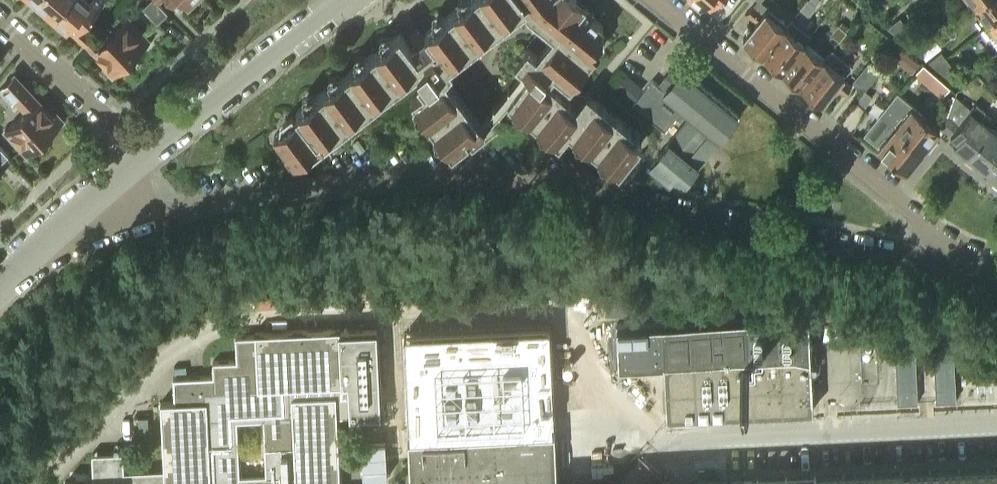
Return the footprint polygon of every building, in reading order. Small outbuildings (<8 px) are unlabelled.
[(42,7),(42,11),(50,18),(54,17),(55,17),(70,0),(35,0),(42,7)] [(55,17),(68,29),(70,26),(86,41),(87,40),(88,41),(92,37),(91,36),(92,34),(82,26),(105,0),(70,0),(55,17)] [(143,7),(157,21),(166,12),(155,0),(150,0),(143,7)] [(425,31),(426,33),(423,36),(417,27),(408,33),(415,42),(412,44),(400,29),(295,110),(299,115),(273,134),(286,151),(284,153),(293,164),(325,139),(325,138),(419,67),(423,72),(417,76),(424,85),(411,95),(452,148),(470,134),(472,138),(487,127),(485,125),(487,123),(505,102),(555,143),(557,142),(566,131),(591,151),(595,147),(620,168),(642,141),(635,135),(639,131),(595,95),(599,90),(591,84),(587,89),(587,88),(577,101),(549,78),(555,71),(570,84),(601,47),(597,44),(604,34),(604,24),(591,14),(595,10),(583,0),(465,0),(425,31)] [(763,52),(786,25),(766,9),(768,6),(761,0),(760,0),(756,0),(746,12),(756,21),(743,36),(763,52)] [(801,7),(809,13),(815,6),(808,0),(807,0),(801,7)] [(881,8),(888,0),(873,0),(872,1),(866,9),(874,14),(879,7),(881,8)] [(974,3),(989,22),(996,15),(996,0),(978,0),(974,3)] [(102,8),(92,20),(99,26),(109,14),(102,8)] [(95,39),(92,37),(88,41),(108,63),(105,66),(114,74),(149,41),(124,14),(121,11),(113,19),(118,24),(113,28),(110,25),(95,39)] [(989,22),(980,29),(987,37),(989,36),(996,46),(996,15),(989,22)] [(888,25),(894,31),(905,23),(901,17),(888,25)] [(894,31),(901,38),(911,31),(905,23),(894,31)] [(805,41),(786,25),(763,52),(783,68),(805,41)] [(845,31),(838,25),(832,32),(839,38),(845,31)] [(805,41),(783,68),(802,84),(824,57),(805,41)] [(903,64),(911,55),(902,48),(895,57),(903,64)] [(935,66),(946,57),(941,50),(928,60),(935,66)] [(844,73),(824,57),(802,84),(822,101),(834,85),(844,93),(852,84),(842,76),(844,73)] [(963,78),(946,57),(935,66),(956,83),(963,78)] [(863,89),(878,70),(869,61),(853,81),(863,89)] [(651,164),(669,179),(672,181),(683,183),(719,137),(738,115),(682,69),(676,77),(669,72),(663,79),(669,84),(664,91),(692,114),(651,164)] [(13,73),(0,86),(0,88),(13,101),(16,98),(26,109),(4,129),(26,152),(31,148),(32,149),(59,125),(58,124),(62,120),(53,111),(51,113),(13,73)] [(614,89),(634,105),(647,89),(627,73),(614,89)] [(937,75),(928,85),(941,97),(950,87),(937,75)] [(865,90),(858,99),(865,105),(873,96),(865,90)] [(881,112),(924,148),(940,128),(922,113),(912,105),(897,93),(881,112)] [(958,123),(970,108),(962,100),(956,107),(952,104),(948,114),(958,123)] [(957,145),(954,148),(964,157),(990,126),(980,117),(986,110),(976,101),(970,108),(958,123),(948,114),(939,124),(957,139),(954,142),(957,145)] [(906,170),(924,148),(881,112),(880,113),(884,117),(881,121),(877,118),(866,132),(880,144),(878,147),(906,170)] [(990,126),(964,157),(975,166),(978,162),(988,170),(996,158),(996,131),(990,126)] [(988,170),(996,177),(993,181),(996,184),(996,158),(988,170)] [(604,314),(613,314),(635,314),(635,300),(604,300),(604,314)] [(679,300),(660,301),(661,312),(680,311),(679,300)] [(809,314),(661,321),(616,323),(618,363),(663,361),(666,416),(813,410),(809,314)] [(380,412),(376,328),(339,330),(339,327),(254,332),(254,334),(234,335),(235,359),(211,361),(212,375),(172,377),(173,401),(160,402),(163,469),(124,470),(123,451),(91,453),(93,481),(64,483),(340,483),(336,414),(380,412)] [(955,399),(953,342),(933,342),(935,400),(955,399)] [(897,402),(917,401),(914,343),(894,344),(897,402)] [(554,431),(408,437),(410,483),(557,483),(554,431)] [(816,476),(738,479),(698,481),(656,483),(648,483),(639,483),(996,483),(996,467),(816,476)]
